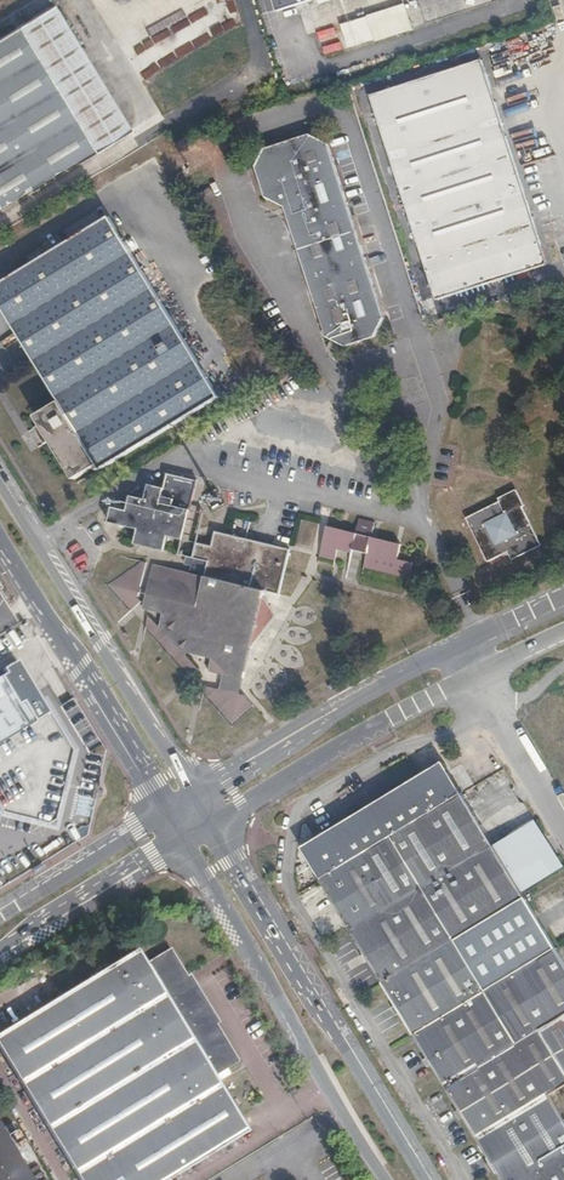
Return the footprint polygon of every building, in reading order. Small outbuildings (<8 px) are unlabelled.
[(277,10),(309,0),(274,0),(277,10)] [(348,48),(414,29),(406,4),(341,23),(348,48)] [(129,131),(53,7),(0,38),(0,209),(129,131)] [(540,261),(545,255),(481,59),(369,95),(432,291),(438,294),(540,261)] [(308,135),(263,150),(254,169),(264,199),(281,207),(324,337),(343,346),(374,337),(384,320),(327,143),(308,135)] [(48,437),(74,479),(95,466),(98,470),(101,469),(220,397),(109,217),(0,283),(0,303),(59,401),(35,415),(40,423),(48,437)] [(337,345),(329,342),(326,347),(334,351),(337,345)] [(42,440),(48,437),(40,423),(34,427),(42,440)] [(197,480),(167,473),(164,488),(149,484),(145,499),(130,495),(127,510),(112,506),(108,522),(139,530),(135,544),(164,551),(168,536),(183,540),(197,480)] [(497,498),(464,514),(486,559),(507,548),(511,557),(541,543),(521,503),(523,502),(515,487),(495,496),(497,498)] [(356,533),(327,526),(320,556),(335,560),(339,545),(367,552),(364,567),(408,578),(411,563),(397,559),(400,544),(372,537),(375,522),(359,518),(356,533)] [(226,685),(241,689),(250,648),(274,616),(265,597),(263,597),(264,590),(280,594),(290,550),(216,531),(212,546),(197,543),(190,573),(156,565),(145,609),(165,614),(161,628),(161,631),(177,648),(181,648),(216,657),(212,672),(228,676),(226,685)] [(110,585),(131,610),(142,601),(138,596),(147,562),(142,562),(110,585)] [(161,631),(161,628),(148,615),(146,626),(190,676),(199,668),(181,648),(177,648),(161,631)] [(54,793),(59,774),(67,744),(17,660),(2,668),(6,674),(0,677),(0,807),(3,812),(47,824),(54,793)] [(244,695),(240,694),(225,691),(205,685),(203,693),(232,723),(253,705),(244,695)] [(240,694),(241,689),(226,685),(225,691),(240,694)] [(319,878),(460,792),(441,761),(300,847),(319,878)] [(59,774),(54,793),(59,794),(64,775),(59,774)] [(492,845),(460,792),(319,878),(351,931),(493,846),(492,845)] [(533,820),(492,845),(493,846),(520,890),(561,866),(533,820)] [(520,890),(493,846),(351,931),(383,983),(454,940),(524,898),(520,890)] [(524,898),(454,940),(383,983),(414,1034),(486,991),(555,949),(524,898)] [(187,976),(170,948),(145,964),(136,950),(0,1033),(0,1050),(79,1179),(116,1179),(118,1179),(119,1179),(167,1179),(247,1131),(213,1076),(239,1061),(216,1024),(215,1023),(210,1026),(187,989),(193,986),(187,976)] [(414,1034),(445,1085),(563,1013),(563,963),(555,949),(486,991),(414,1034)] [(199,968),(187,976),(193,986),(187,989),(210,1026),(215,1023),(216,1024),(229,1016),(199,968)] [(445,1085),(459,1108),(464,1117),(477,1138),(549,1094),(563,1085),(563,1013),(445,1085)] [(477,1138),(503,1179),(525,1179),(563,1156),(563,1119),(549,1094),(477,1138)] [(464,1117),(459,1108),(454,1111),(459,1120),(464,1117)] [(0,1128),(0,1179),(31,1179),(0,1128)] [(525,1179),(563,1179),(563,1156),(525,1179)]
